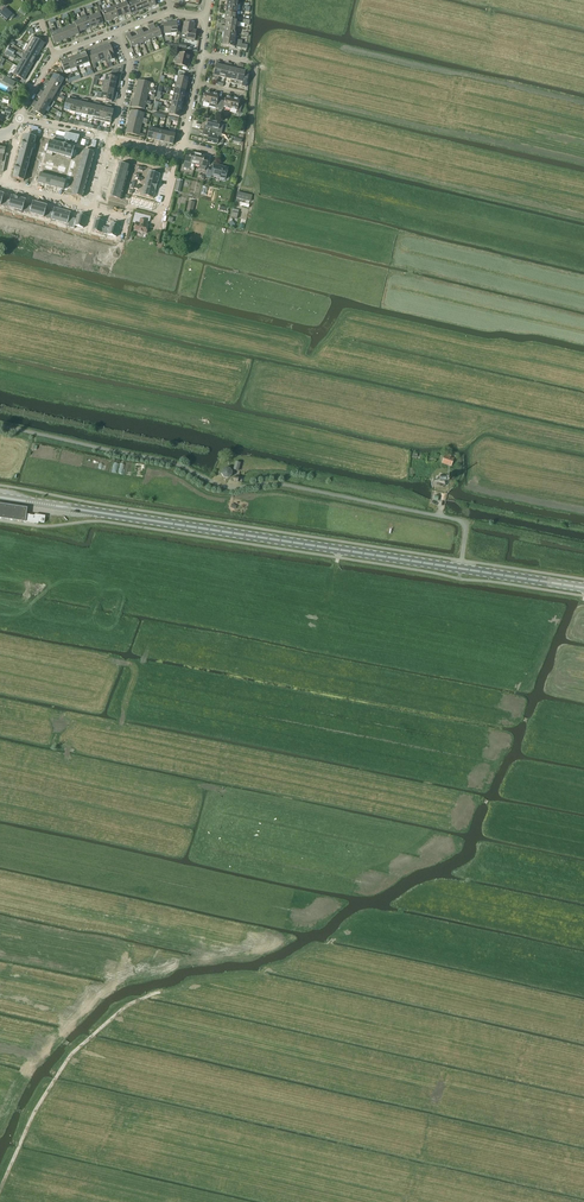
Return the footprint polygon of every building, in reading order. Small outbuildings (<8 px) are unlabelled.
[(133,2),(137,12),(143,10),(139,0),(132,0),(133,2)] [(143,10),(149,8),(146,0),(139,0),(143,10)] [(127,2),(120,5),(124,15),(130,13),(127,4),(127,2)] [(131,15),(137,12),(133,2),(127,4),(130,13),(131,15)] [(22,5),(18,12),(24,16),(29,10),(22,5)] [(118,18),(124,15),(120,5),(114,7),(118,18)] [(238,8),(227,6),(225,13),(237,14),(238,8)] [(7,20),(10,17),(12,19),(15,16),(5,7),(0,13),(0,14),(7,20)] [(112,20),(118,18),(114,7),(108,10),(112,20)] [(106,22),(112,20),(108,10),(102,12),(106,22)] [(99,13),(93,16),(97,26),(103,23),(99,13)] [(237,14),(225,13),(224,19),(226,19),(236,21),(236,20),(237,14)] [(84,30),(91,28),(87,18),(85,14),(79,17),(81,20),(84,30)] [(91,28),(97,26),(93,16),(87,18),(91,28)] [(171,33),(175,33),(177,33),(177,35),(180,35),(181,28),(177,29),(177,23),(173,23),(173,18),(169,18),(171,33)] [(237,21),(236,20),(236,21),(226,19),(225,26),(236,27),(237,21)] [(74,23),(75,25),(78,33),(79,33),(84,30),(81,20),(74,23)] [(194,24),(184,22),(182,34),(187,35),(186,39),(194,41),(196,31),(193,30),(194,24)] [(154,24),(147,26),(149,32),(147,33),(149,40),(162,36),(159,28),(156,29),(154,24)] [(79,34),(79,33),(78,33),(75,25),(69,27),(73,37),(79,34)] [(235,34),(236,27),(225,26),(224,32),(235,34)] [(67,39),(73,37),(69,27),(63,29),(67,39)] [(54,44),(60,41),(57,32),(53,33),(52,29),(49,30),(54,44)] [(60,41),(67,39),(63,29),(57,32),(60,41)] [(138,36),(135,38),(137,45),(149,40),(147,33),(144,34),(142,29),(135,31),(138,36)] [(235,34),(224,32),(222,45),(233,47),(235,34)] [(137,45),(135,38),(132,39),(130,33),(126,35),(128,41),(129,41),(131,47),(137,45)] [(32,36),(28,44),(40,51),(45,43),(32,36)] [(237,40),(236,47),(247,49),(248,45),(242,44),(242,41),(237,40)] [(102,46),(108,63),(111,62),(110,61),(115,59),(114,56),(110,43),(102,46)] [(28,44),(24,51),(25,52),(37,58),(40,51),(28,44)] [(102,46),(95,49),(100,61),(100,64),(106,62),(106,64),(108,63),(102,46)] [(95,49),(88,52),(94,69),(96,68),(95,63),(100,61),(95,49)] [(25,52),(21,59),(33,65),(37,58),(25,52)] [(86,52),(79,55),(83,65),(89,62),(86,52)] [(188,63),(189,55),(179,53),(177,61),(176,61),(176,64),(188,67),(188,63)] [(77,67),(83,65),(79,55),(73,57),(77,67)] [(70,69),(77,67),(73,57),(67,60),(70,69)] [(21,59),(18,66),(29,72),(33,65),(21,59)] [(70,69),(67,60),(60,62),(64,72),(65,75),(72,72),(70,69)] [(220,71),(221,66),(219,65),(220,61),(217,60),(216,64),(213,75),(212,78),(215,79),(218,80),(219,77),(220,71)] [(224,66),(221,66),(220,71),(219,77),(225,78),(228,63),(225,62),(224,66)] [(231,79),(233,69),(231,68),(232,64),(228,63),(225,78),(231,79)] [(236,85),(240,66),(237,65),(236,69),(233,69),(231,79),(230,83),(236,85)] [(18,66),(13,74),(25,80),(29,72),(18,66)] [(243,67),(240,66),(236,85),(246,87),(249,73),(245,72),(245,71),(242,71),(243,67)] [(53,77),(51,80),(61,85),(65,78),(61,69),(59,68),(55,75),(51,72),(49,75),(53,77)] [(106,75),(105,81),(120,85),(120,82),(116,81),(117,78),(116,78),(119,69),(113,70),(111,76),(106,75)] [(177,82),(187,85),(188,78),(178,76),(177,82)] [(58,90),(61,85),(51,80),(50,82),(46,80),(44,83),(58,90)] [(154,89),(149,88),(151,83),(138,80),(137,87),(153,90),(154,89)] [(101,87),(103,87),(114,90),(115,87),(119,88),(120,85),(105,81),(103,81),(101,87)] [(187,85),(177,82),(175,89),(185,91),(187,85)] [(47,87),(45,90),(55,95),(58,90),(44,83),(43,85),(47,87)] [(114,92),(114,90),(103,87),(102,93),(117,97),(118,93),(114,92)] [(153,92),(153,90),(137,87),(135,93),(147,96),(149,91),(153,92)] [(175,89),(173,95),(184,98),(185,91),(175,89)] [(52,101),(55,95),(45,90),(44,92),(40,90),(38,93),(52,101)] [(203,103),(209,104),(212,93),(205,92),(204,96),(200,96),(198,104),(202,105),(203,103)] [(40,98),(39,100),(49,106),(52,107),(55,102),(52,101),(38,93),(37,96),(40,98)] [(117,97),(102,93),(101,99),(111,102),(112,99),(116,100),(117,97)] [(151,102),(146,101),(147,96),(135,93),(134,100),(150,104),(151,102)] [(219,109),(221,101),(218,100),(219,95),(212,93),(209,104),(209,106),(216,108),(219,109)] [(184,98),(173,95),(172,102),(182,104),(184,98)] [(64,110),(70,111),(73,96),(70,96),(69,100),(66,99),(64,110)] [(76,113),(78,102),(75,101),(76,97),(73,96),(70,111),(76,113)] [(223,107),(230,109),(233,98),(226,96),(225,101),(221,101),(219,109),(223,109),(223,107)] [(82,114),(85,99),(82,98),(81,103),(78,102),(76,113),(82,114)] [(233,98),(230,109),(237,111),(236,113),(240,114),(242,105),(239,105),(240,100),(233,98)] [(87,115),(90,105),(87,104),(88,100),(85,99),(82,114),(87,115)] [(32,104),(46,111),(49,106),(39,100),(38,103),(34,101),(32,104)] [(150,105),(150,104),(134,100),(132,107),(144,109),(145,104),(150,105)] [(93,117),(97,102),(94,101),(93,105),(90,105),(87,115),(93,117)] [(93,119),(99,121),(102,107),(99,107),(100,103),(97,102),(93,117),(93,119)] [(182,104),(172,102),(170,108),(181,111),(182,104)] [(46,111),(32,104),(31,106),(34,108),(33,111),(34,111),(32,114),(35,117),(37,113),(43,116),(46,111)] [(105,122),(105,120),(108,105),(105,104),(104,108),(102,107),(99,121),(105,122)] [(105,120),(111,121),(114,110),(111,110),(112,105),(108,105),(105,120)] [(179,117),(181,111),(170,108),(169,115),(179,117)] [(3,121),(3,118),(8,119),(12,110),(6,109),(5,113),(1,112),(2,111),(0,110),(0,120),(3,121)] [(148,120),(143,119),(144,113),(131,110),(129,118),(147,122),(148,120)] [(147,124),(147,122),(129,118),(128,125),(141,128),(142,123),(147,124)] [(204,126),(203,130),(221,134),(222,129),(219,128),(220,123),(208,120),(207,126),(204,126)] [(141,128),(128,125),(126,133),(143,137),(144,135),(139,134),(141,128)] [(147,138),(153,140),(156,129),(149,128),(147,138)] [(162,131),(156,129),(153,140),(160,141),(162,131)] [(222,136),(222,135),(215,133),(221,134),(203,130),(202,135),(209,136),(207,142),(217,144),(217,143),(222,144),(224,137),(222,136)] [(169,132),(162,131),(160,141),(166,143),(169,132)] [(175,134),(169,132),(166,143),(173,144),(175,134)] [(20,135),(19,141),(30,144),(32,137),(20,135)] [(19,141),(18,147),(29,149),(30,144),(19,141)] [(62,143),(60,152),(66,154),(68,145),(62,143)] [(18,147),(16,152),(28,155),(29,149),(18,147)] [(85,150),(83,156),(93,159),(95,153),(85,150)] [(194,169),(195,165),(198,153),(191,151),(191,153),(189,159),(186,158),(184,164),(183,168),(189,170),(189,168),(194,169)] [(16,152),(15,160),(26,162),(28,155),(16,152)] [(198,153),(195,165),(199,166),(199,169),(205,171),(207,163),(209,158),(205,157),(206,155),(198,153)] [(83,156),(82,161),(91,164),(93,159),(83,156)] [(15,160),(13,167),(25,170),(26,162),(15,160)] [(82,161),(80,167),(90,170),(91,164),(82,161)] [(228,168),(214,165),(213,168),(208,167),(206,176),(211,178),(211,175),(221,178),(220,179),(221,180),(223,181),(224,180),(225,179),(228,168)] [(13,167),(12,174),(23,177),(25,170),(13,167)] [(80,167),(78,172),(88,175),(90,170),(80,167)] [(118,169),(117,174),(127,177),(128,172),(118,169)] [(78,172),(77,178),(87,180),(88,175),(78,172)] [(149,172),(147,179),(157,182),(159,175),(149,172)] [(39,181),(38,183),(44,185),(47,175),(41,173),(39,181)] [(12,174),(10,180),(22,183),(23,177),(12,174)] [(117,174),(115,180),(125,183),(127,177),(117,174)] [(47,175),(44,185),(50,186),(53,176),(47,175)] [(53,176),(50,186),(56,188),(59,178),(53,176)] [(59,178),(56,188),(63,190),(66,180),(59,178)] [(77,178),(75,184),(85,186),(87,180),(77,178)] [(147,179),(145,187),(155,190),(157,182),(147,179)] [(115,180),(114,186),(124,188),(125,183),(115,180)] [(75,184),(74,189),(83,192),(85,186),(75,184)] [(114,186),(113,191),(122,194),(124,188),(114,186)] [(145,187),(143,196),(152,199),(155,190),(145,187)] [(113,191),(111,197),(121,200),(122,194),(113,191)] [(83,201),(89,203),(91,193),(86,192),(83,201)] [(237,198),(251,202),(252,195),(238,192),(237,198)] [(6,202),(5,207),(15,210),(18,198),(11,196),(10,203),(6,202)] [(18,198),(15,210),(15,211),(22,213),(23,212),(26,212),(27,207),(24,206),(25,200),(18,198)] [(151,206),(132,201),(131,207),(150,212),(151,206)] [(189,201),(186,210),(193,212),(195,202),(189,201)] [(27,207),(26,212),(37,215),(40,204),(33,202),(31,208),(27,207)] [(40,204),(37,215),(48,218),(49,213),(45,212),(47,206),(40,204)] [(49,213),(48,218),(60,221),(63,210),(54,208),(53,214),(49,213)] [(63,210),(60,221),(67,224),(66,227),(70,228),(72,220),(68,219),(70,212),(63,210)] [(72,220),(70,228),(75,229),(76,226),(83,228),(86,217),(78,214),(76,221),(72,220)] [(148,221),(143,220),(144,216),(135,214),(133,223),(136,223),(134,230),(146,234),(148,226),(147,226),(148,221)] [(95,219),(92,230),(104,234),(106,229),(102,228),(104,221),(95,219)] [(106,229),(104,234),(116,237),(119,226),(111,224),(110,230),(106,229)] [(454,458),(445,455),(442,463),(451,466),(454,458)] [(124,474),(125,464),(114,463),(113,473),(124,474)] [(221,474),(223,477),(227,478),(231,476),(232,472),(230,468),(226,467),(222,469),(221,474)] [(440,474),(437,483),(446,486),(449,477),(440,474)] [(0,504),(0,518),(25,522),(27,508),(0,504)] [(25,521),(38,523),(39,522),(44,523),(45,516),(35,514),(35,516),(30,515),(26,514),(25,521)]
